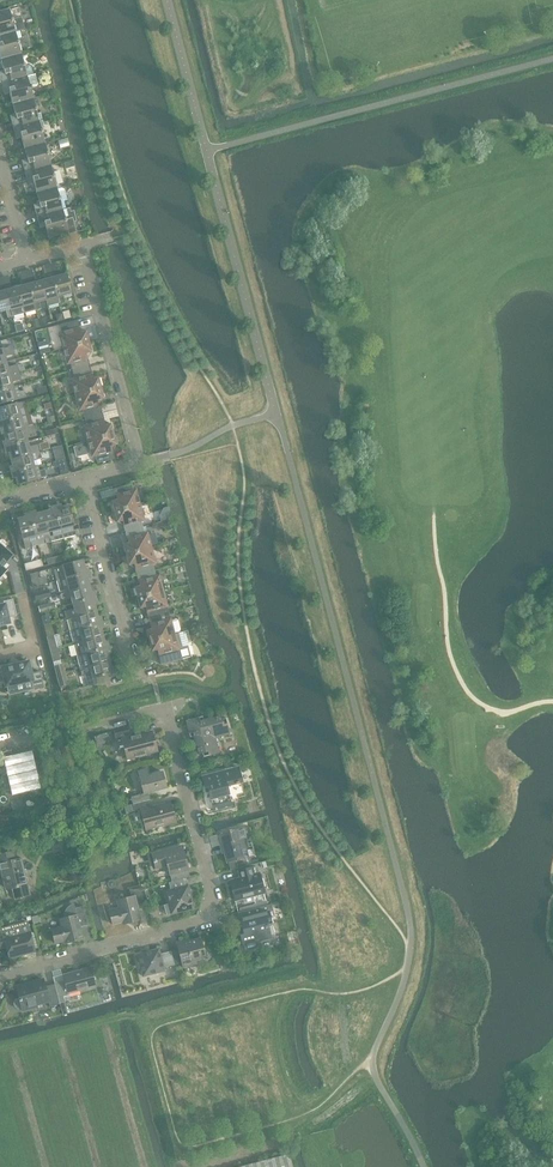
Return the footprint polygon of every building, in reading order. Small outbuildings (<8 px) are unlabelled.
[(19,31),(19,30),(25,29),(22,17),(13,19),(10,9),(0,11),(0,36),(19,31)] [(19,31),(0,36),(0,54),(1,59),(22,54),(18,39),(21,38),(19,31)] [(0,71),(0,76),(5,75),(7,81),(28,76),(33,75),(31,67),(29,65),(25,66),(22,54),(1,59),(4,70),(0,71)] [(10,93),(13,104),(33,98),(31,88),(37,87),(38,84),(35,74),(28,76),(7,81),(9,88),(3,90),(5,95),(10,93)] [(37,113),(33,98),(13,104),(16,114),(10,116),(12,120),(17,119),(19,126),(43,120),(41,112),(37,113)] [(45,127),(43,120),(19,126),(21,133),(15,134),(16,139),(22,138),(25,148),(49,142),(48,140),(44,139),(41,128),(45,127)] [(29,164),(31,170),(51,165),(46,146),(49,143),(49,142),(25,148),(28,159),(22,160),(23,165),(29,164)] [(34,182),(37,193),(60,186),(59,184),(61,183),(63,180),(61,172),(57,170),(53,172),(51,165),(31,170),(33,177),(27,179),(28,184),(34,182)] [(41,208),(42,215),(66,209),(64,201),(67,198),(65,189),(61,188),(60,188),(60,186),(37,193),(39,203),(34,205),(35,210),(41,208)] [(48,238),(68,232),(69,234),(73,233),(73,234),(77,232),(74,222),(77,221),(75,210),(71,211),(70,208),(66,209),(42,215),(44,222),(39,223),(40,228),(46,227),(48,238)] [(13,286),(10,274),(0,277),(0,287),(1,289),(13,286)] [(55,276),(53,277),(60,304),(65,303),(64,298),(72,296),(72,293),(66,274),(56,277),(55,276)] [(59,304),(60,304),(53,277),(50,277),(50,278),(41,281),(46,300),(48,306),(59,303),(59,304)] [(39,302),(46,300),(41,281),(32,283),(32,282),(29,283),(36,310),(41,309),(39,302)] [(26,285),(17,287),(24,313),(36,310),(29,283),(26,284),(26,285)] [(8,288),(5,289),(13,317),(24,313),(17,287),(8,289),(8,288)] [(0,292),(0,312),(6,311),(8,318),(13,317),(5,289),(2,290),(3,291),(0,292)] [(69,310),(62,312),(64,319),(70,317),(69,310)] [(62,312),(55,314),(57,321),(64,319),(62,312)] [(46,317),(39,319),(40,325),(48,323),(46,317)] [(38,318),(31,320),(33,327),(40,325),(39,319),(38,318)] [(59,333),(63,349),(89,342),(86,332),(81,333),(78,321),(61,325),(63,333),(59,333)] [(22,323),(15,325),(17,332),(24,330),(22,323)] [(42,353),(51,351),(48,339),(39,341),(42,353)] [(7,362),(6,357),(15,355),(13,347),(3,350),(1,341),(0,342),(0,364),(7,362)] [(71,364),(73,370),(90,366),(87,354),(92,353),(89,342),(63,349),(67,365),(71,364)] [(0,364),(0,378),(20,372),(18,366),(18,365),(9,368),(7,362),(0,364)] [(72,380),(76,395),(102,388),(99,378),(94,380),(90,366),(73,370),(75,379),(72,380)] [(14,387),(13,382),(22,379),(20,372),(0,378),(0,391),(14,387)] [(26,398),(24,391),(19,392),(17,386),(14,387),(0,391),(0,405),(26,398)] [(46,386),(37,388),(38,395),(48,392),(46,386)] [(83,410),(85,417),(102,412),(99,400),(105,399),(102,388),(76,395),(80,411),(83,410)] [(31,414),(28,401),(0,409),(0,422),(31,414)] [(45,408),(42,409),(43,411),(52,408),(50,402),(44,404),(45,408)] [(84,426),(88,441),(114,434),(111,424),(106,426),(102,412),(85,417),(88,425),(84,426)] [(0,422),(0,426),(1,428),(2,428),(4,434),(34,426),(31,414),(0,422)] [(34,426),(4,434),(6,441),(4,442),(5,446),(6,448),(28,442),(27,436),(36,434),(34,426)] [(57,428),(45,431),(47,436),(58,433),(57,428)] [(117,445),(117,444),(118,444),(116,437),(115,437),(114,434),(88,441),(92,457),(96,456),(98,464),(115,460),(111,446),(117,445)] [(28,442),(6,448),(6,449),(7,454),(9,453),(11,460),(41,452),(41,451),(39,444),(29,446),(28,442)] [(41,452),(11,460),(12,466),(11,467),(12,471),(12,473),(35,467),(39,466),(37,461),(43,459),(41,452)] [(55,468),(67,465),(65,459),(54,462),(55,468)] [(35,467),(12,473),(13,474),(14,479),(16,478),(18,485),(47,477),(46,470),(40,471),(39,466),(35,467)] [(112,502),(115,512),(141,505),(137,490),(133,490),(132,485),(115,489),(118,501),(112,502)] [(123,521),(126,532),(143,527),(142,522),(145,521),(141,505),(115,512),(118,523),(123,521)] [(58,507),(56,507),(65,539),(69,538),(77,535),(82,534),(77,518),(73,519),(69,506),(63,508),(62,506),(58,507)] [(51,511),(44,513),(52,542),(59,541),(65,539),(56,507),(55,508),(50,509),(51,511)] [(32,514),(31,514),(39,546),(44,544),(52,542),(44,513),(37,515),(37,513),(32,514)] [(25,518),(18,520),(26,549),(33,547),(39,546),(31,514),(29,515),(25,516),(25,518)] [(168,520),(155,524),(157,529),(169,525),(168,520)] [(124,545),(126,555),(152,548),(148,533),(145,534),(143,527),(126,532),(129,544),(124,545)] [(8,570),(3,566),(13,554),(1,544),(0,545),(0,579),(8,570)] [(134,564),(137,575),(155,570),(153,565),(157,564),(152,548),(126,555),(129,566),(134,564)] [(84,561),(54,568),(56,576),(58,582),(89,573),(89,571),(88,567),(85,568),(84,561)] [(34,562),(25,565),(27,571),(35,569),(34,562)] [(135,588),(138,598),(164,591),(160,576),(156,577),(155,570),(137,575),(140,587),(135,588)] [(37,573),(30,574),(34,586),(41,585),(37,573)] [(89,573),(58,582),(59,587),(61,594),(90,587),(89,580),(91,579),(90,575),(89,573)] [(90,587),(61,594),(63,601),(72,599),(73,604),(96,598),(95,597),(94,592),(92,593),(90,587)] [(44,590),(35,593),(37,599),(46,597),(44,590)] [(168,607),(164,591),(138,598),(141,609),(146,607),(149,618),(169,613),(168,607)] [(10,622),(9,618),(18,615),(14,598),(4,601),(5,604),(0,605),(0,625),(10,622)] [(75,609),(66,612),(67,619),(97,611),(95,605),(97,604),(96,599),(96,598),(73,604),(75,609)] [(48,604),(39,607),(40,609),(41,613),(50,610),(48,604)] [(97,611),(67,619),(71,631),(102,623),(102,622),(101,617),(99,618),(97,611)] [(174,614),(174,612),(169,613),(149,618),(152,630),(147,631),(149,641),(179,633),(178,632),(179,631),(180,629),(178,620),(176,619),(171,620),(170,615),(174,614)] [(48,615),(42,616),(44,625),(51,623),(48,615)] [(102,623),(71,631),(74,644),(103,636),(102,630),(104,629),(103,625),(102,623)] [(152,652),(157,650),(161,665),(191,657),(188,646),(182,647),(179,633),(149,641),(152,652)] [(103,636),(74,644),(77,657),(109,648),(108,647),(107,642),(105,643),(103,636)] [(109,648),(77,657),(81,669),(110,662),(108,655),(110,654),(109,650),(109,648)] [(28,662),(29,662),(28,661),(27,662),(2,668),(1,668),(1,669),(2,669),(2,670),(0,671),(0,685),(5,684),(5,685),(5,686),(6,686),(32,680),(34,689),(44,687),(40,672),(31,674),(28,662)] [(110,662),(81,669),(82,676),(88,675),(89,679),(87,679),(89,685),(104,681),(103,676),(115,673),(115,672),(114,667),(111,667),(110,662)] [(63,664),(55,666),(57,676),(66,673),(63,664)] [(66,673),(57,676),(60,687),(69,684),(66,673)] [(221,715),(204,720),(191,723),(199,754),(202,753),(203,757),(219,753),(215,738),(230,734),(226,718),(222,719),(221,715)] [(127,759),(157,751),(152,731),(131,737),(129,730),(114,734),(116,741),(122,739),(127,759)] [(62,760),(58,744),(49,747),(54,762),(62,760)] [(75,774),(69,746),(61,747),(67,775),(75,774)] [(13,796),(42,789),(33,752),(4,758),(13,796)] [(238,767),(222,771),(202,776),(204,785),(207,784),(214,811),(232,806),(227,786),(242,782),(238,767)] [(131,797),(133,804),(150,799),(149,792),(167,788),(162,772),(148,775),(147,769),(138,771),(144,793),(131,797)] [(150,799),(133,804),(124,806),(126,814),(135,811),(141,810),(146,830),(176,822),(170,802),(152,806),(150,799)] [(248,827),(220,834),(227,863),(229,863),(231,869),(238,868),(236,861),(243,859),(244,859),(249,857),(247,849),(248,848),(246,838),(251,837),(248,827)] [(172,882),(183,879),(190,877),(183,849),(181,850),(181,846),(152,853),(156,869),(167,865),(172,882)] [(30,895),(21,858),(15,859),(13,850),(0,853),(0,865),(6,890),(12,889),(15,899),(30,895)] [(252,867),(238,871),(241,879),(230,882),(234,900),(243,897),(245,904),(254,901),(252,895),(264,892),(259,874),(259,875),(257,867),(252,868),(252,867)] [(185,886),(183,879),(172,882),(169,883),(171,890),(166,892),(169,904),(164,905),(167,915),(193,908),(188,886),(185,886)] [(137,905),(144,903),(139,885),(129,888),(131,897),(117,901),(119,908),(109,910),(113,924),(123,922),(123,924),(141,919),(137,905)] [(271,904),(238,912),(243,931),(239,932),(242,944),(243,944),(244,951),(259,947),(257,942),(271,938),(267,921),(271,920),(269,911),(272,910),(271,904)] [(65,915),(66,918),(60,919),(61,927),(51,929),(55,943),(65,941),(66,943),(83,938),(80,927),(87,925),(83,906),(75,908),(74,905),(71,906),(69,907),(67,909),(66,911),(66,913),(65,915)] [(0,937),(0,948),(6,947),(9,958),(35,951),(30,931),(27,921),(1,928),(3,936),(0,937)] [(226,935),(228,944),(237,942),(234,933),(226,935)] [(171,951),(175,965),(175,968),(183,966),(196,963),(195,960),(207,957),(206,950),(203,950),(200,939),(177,945),(178,949),(171,951)] [(163,968),(175,965),(171,951),(160,954),(158,949),(138,955),(140,962),(139,963),(140,969),(141,968),(143,976),(151,974),(151,975),(157,973),(157,972),(164,970),(163,968)] [(54,982),(55,984),(60,1003),(63,1002),(64,1002),(63,996),(69,995),(69,993),(95,986),(90,967),(63,975),(64,980),(54,982)] [(60,1004),(60,1003),(55,984),(45,987),(43,980),(16,987),(19,999),(16,1000),(14,1002),(14,1005),(16,1007),(18,1009),(21,1008),(22,1010),(35,1007),(35,1005),(48,1001),(50,1006),(60,1004)] [(289,1153),(237,1166),(293,1166),(289,1153)]
